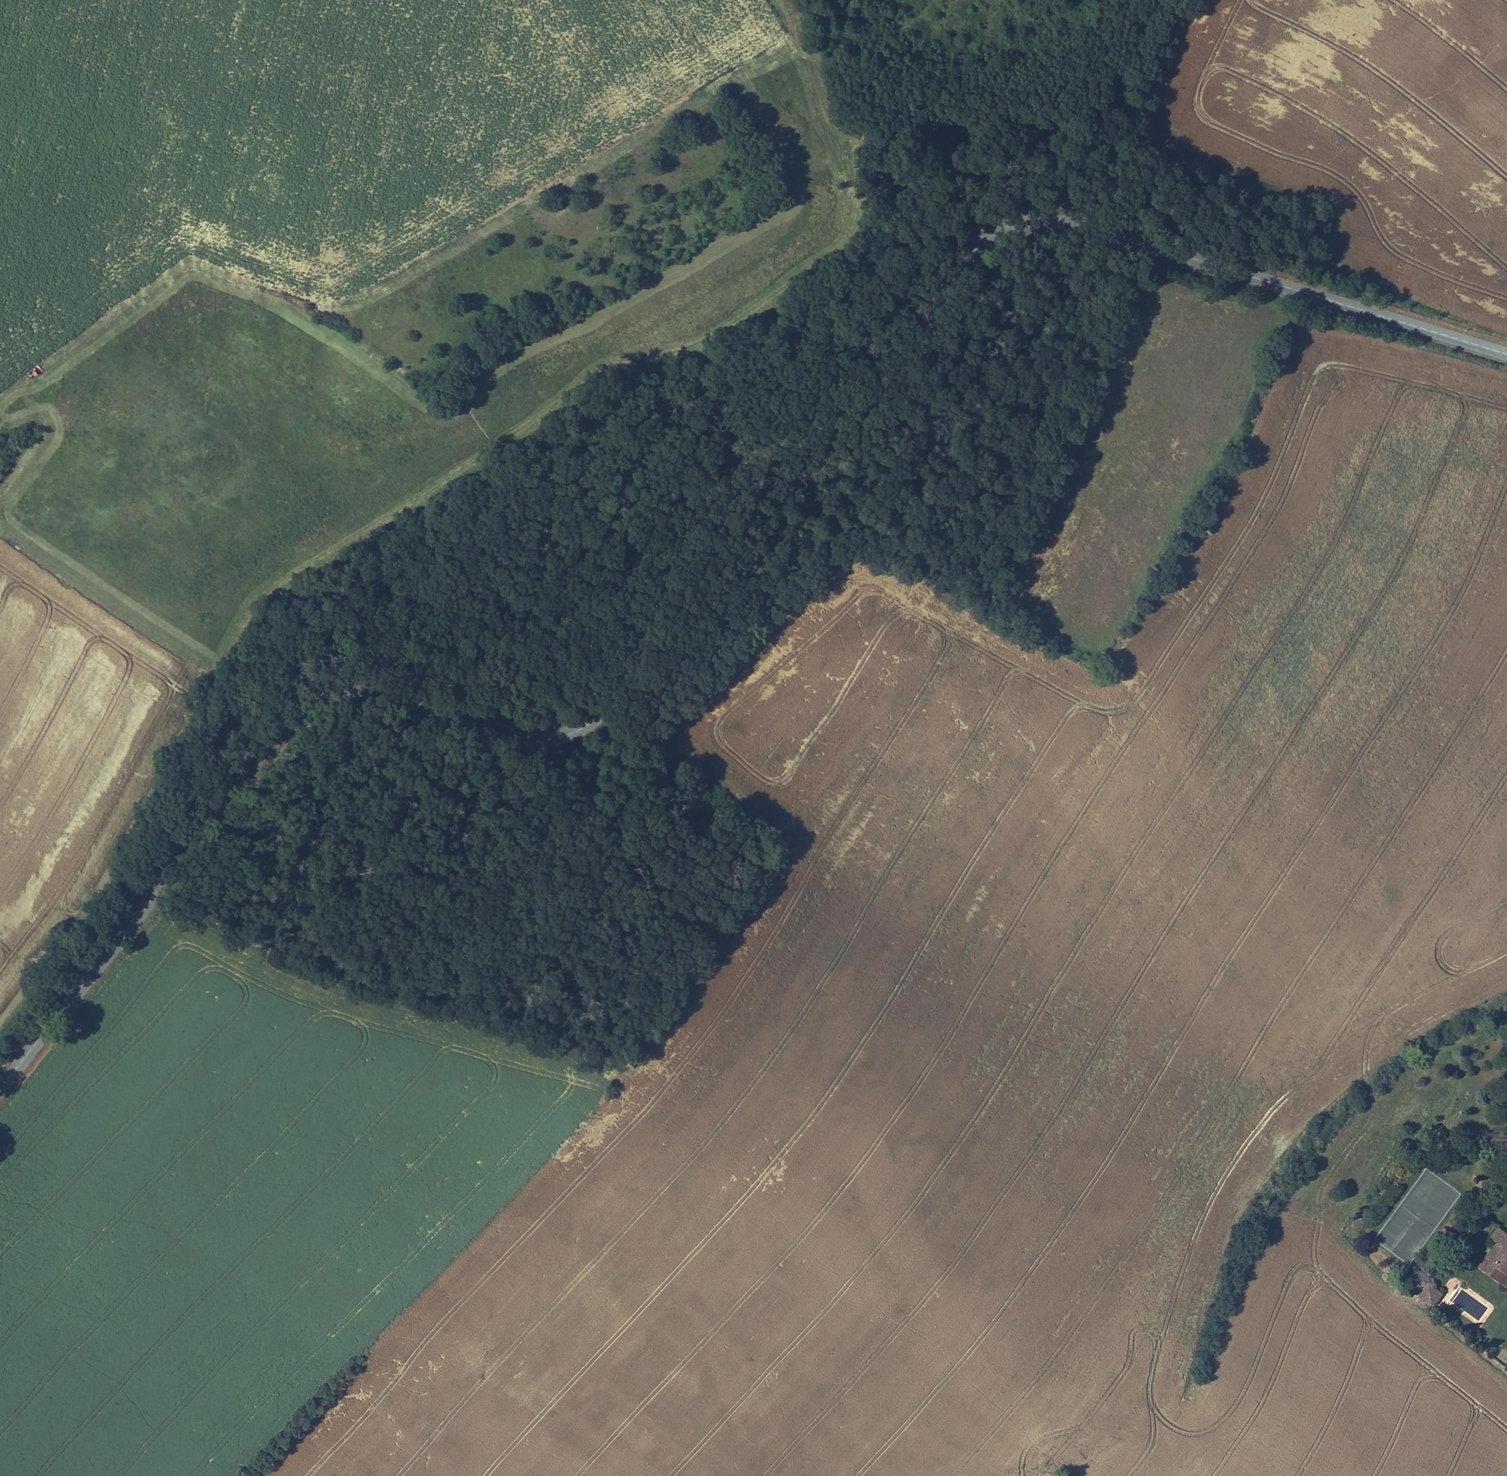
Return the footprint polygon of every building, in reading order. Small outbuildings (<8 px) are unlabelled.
[(1506,1262),(1506,1246),(1499,1259),(1506,1263),(1506,1262)] [(1490,1287),(1506,1298),(1506,1262),(1506,1263),(1490,1287)] [(1420,1281),(1411,1300),(1432,1310),(1442,1292),(1420,1281)]
